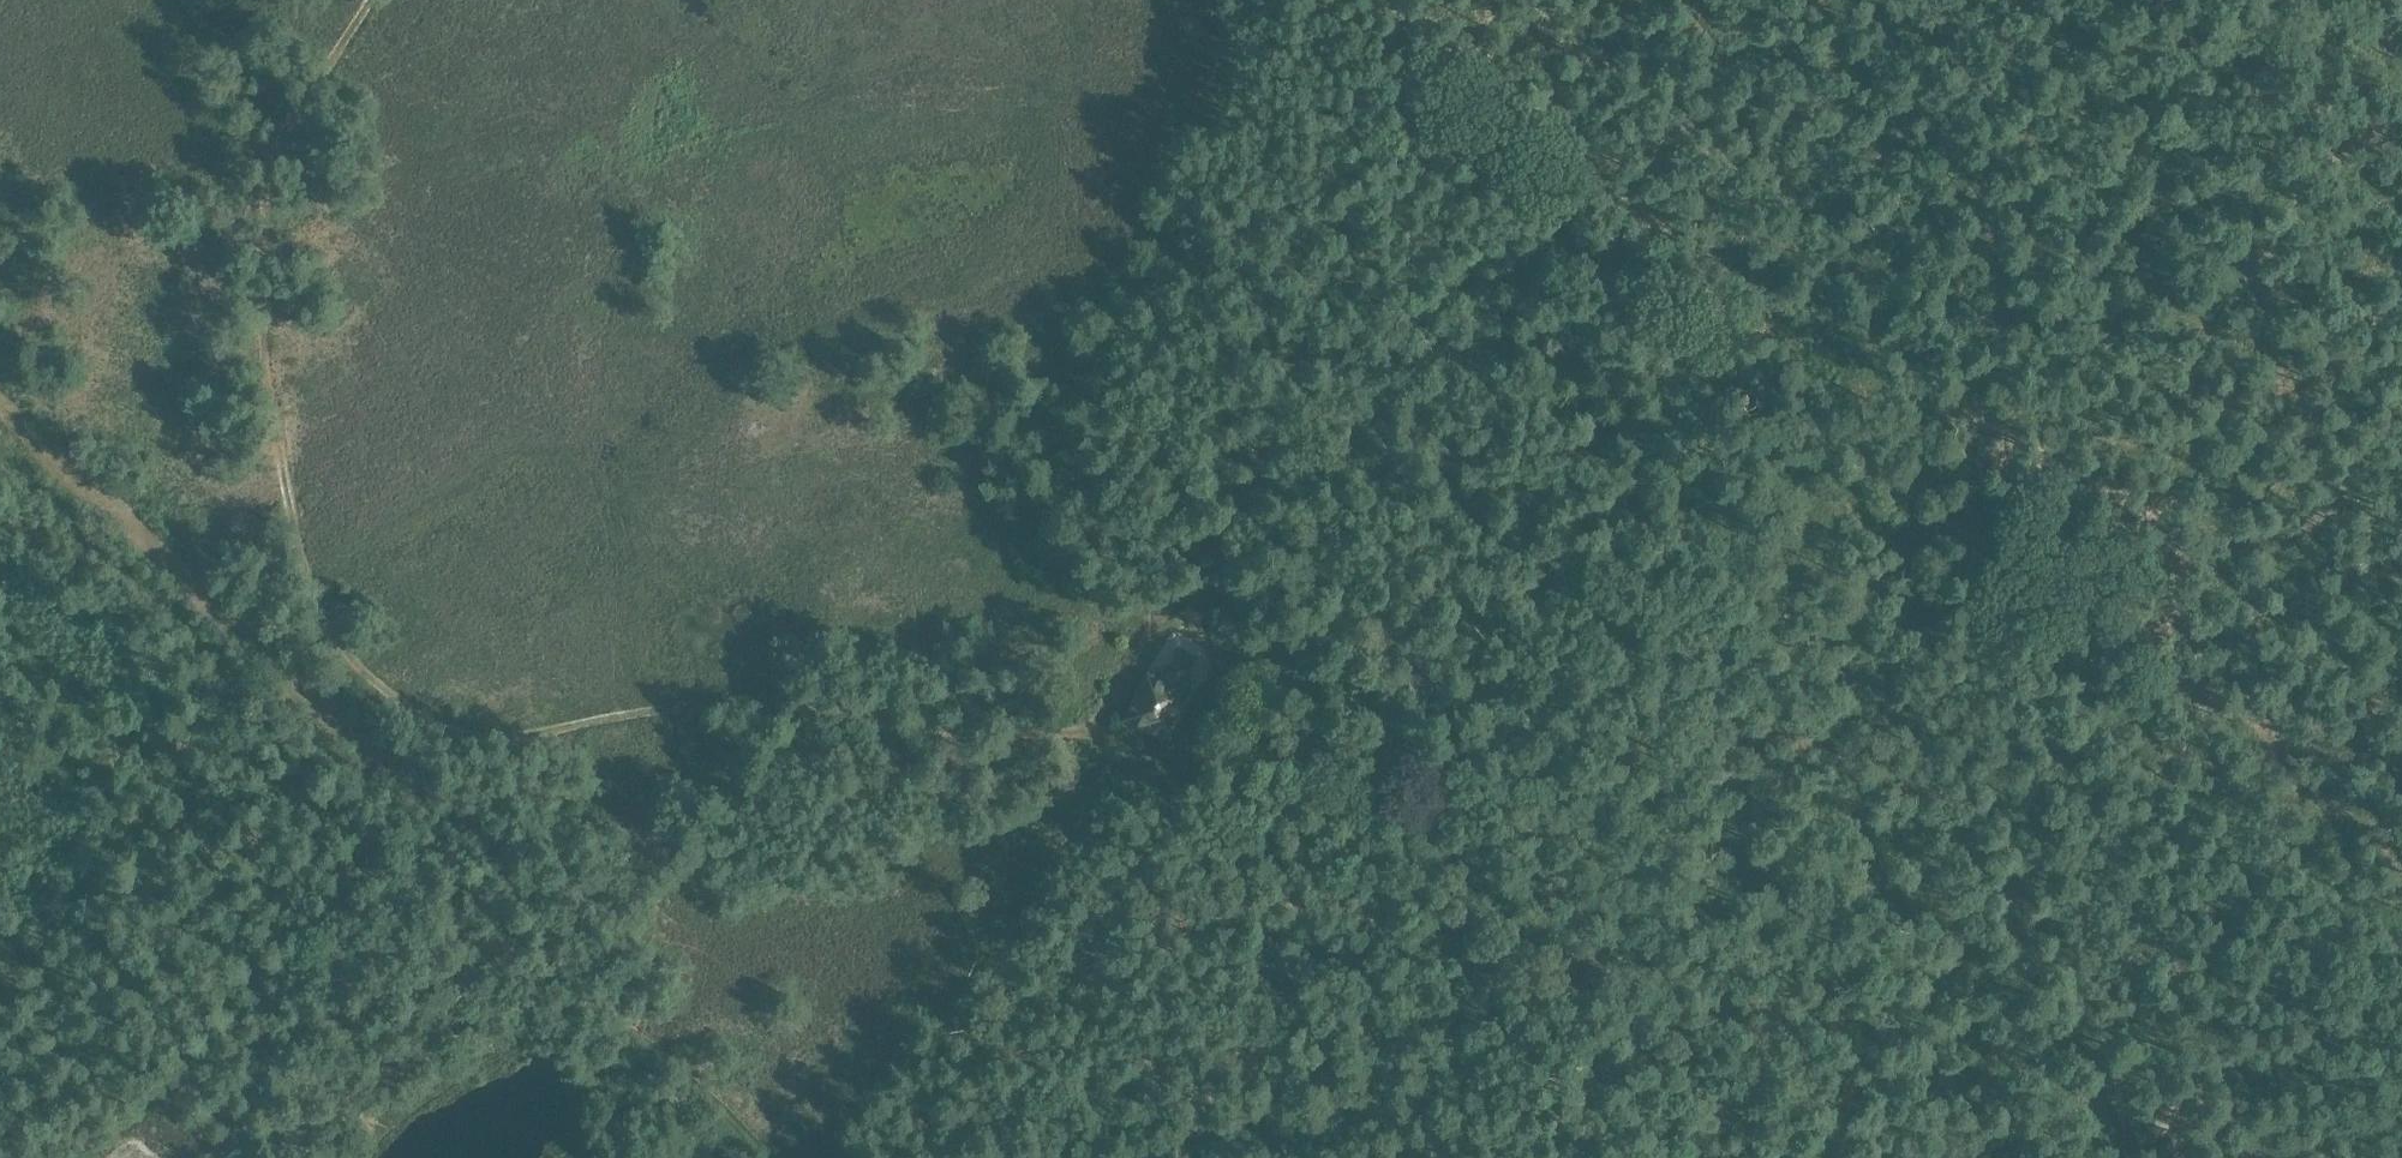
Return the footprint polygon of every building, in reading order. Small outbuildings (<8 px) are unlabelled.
[(1186,675),(1168,667),(1161,682),(1148,675),(1127,721),(1166,739),(1177,716),(1175,715),(1181,701),(1175,699),(1186,675)]
